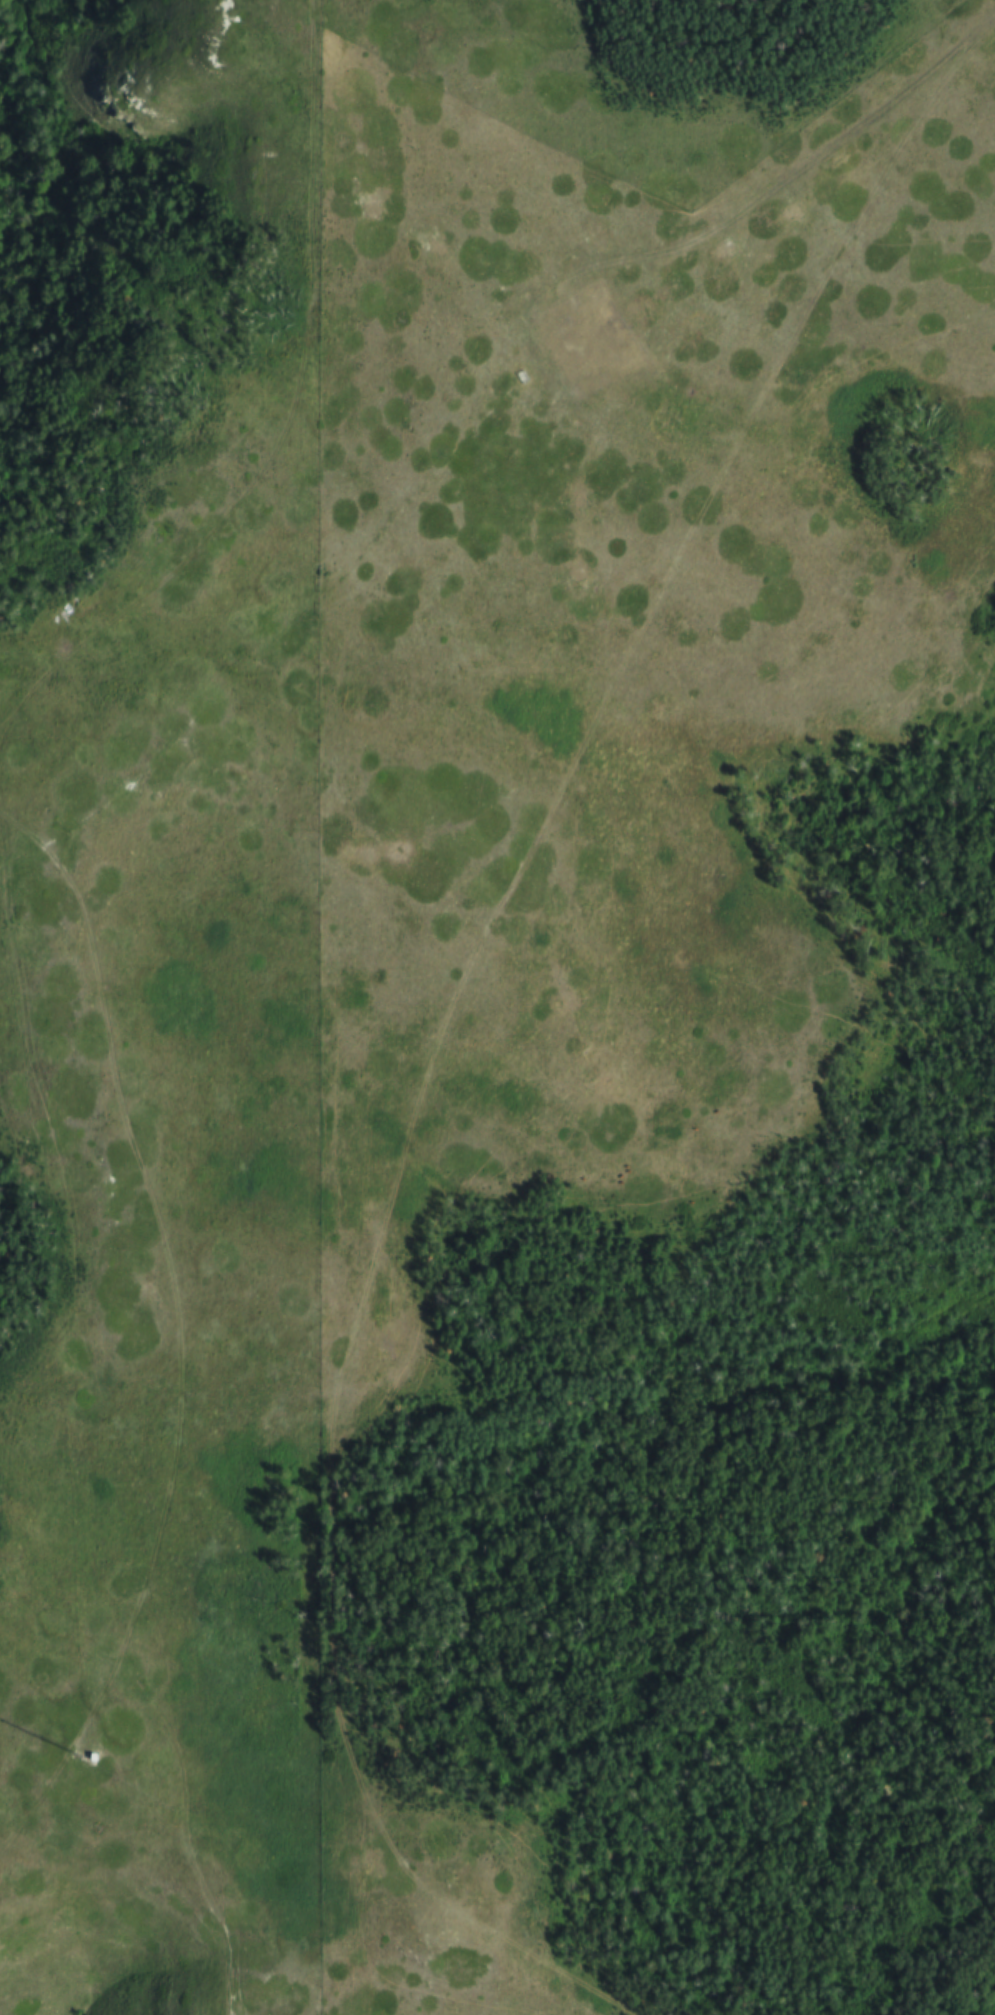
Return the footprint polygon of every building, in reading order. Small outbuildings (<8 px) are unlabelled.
[(539,340),(544,336),(548,344),(543,347),(539,340)] [(586,359),(593,354),(599,364),(591,368),(586,359)] [(575,380),(582,376),(587,385),(580,389),(575,380)]
